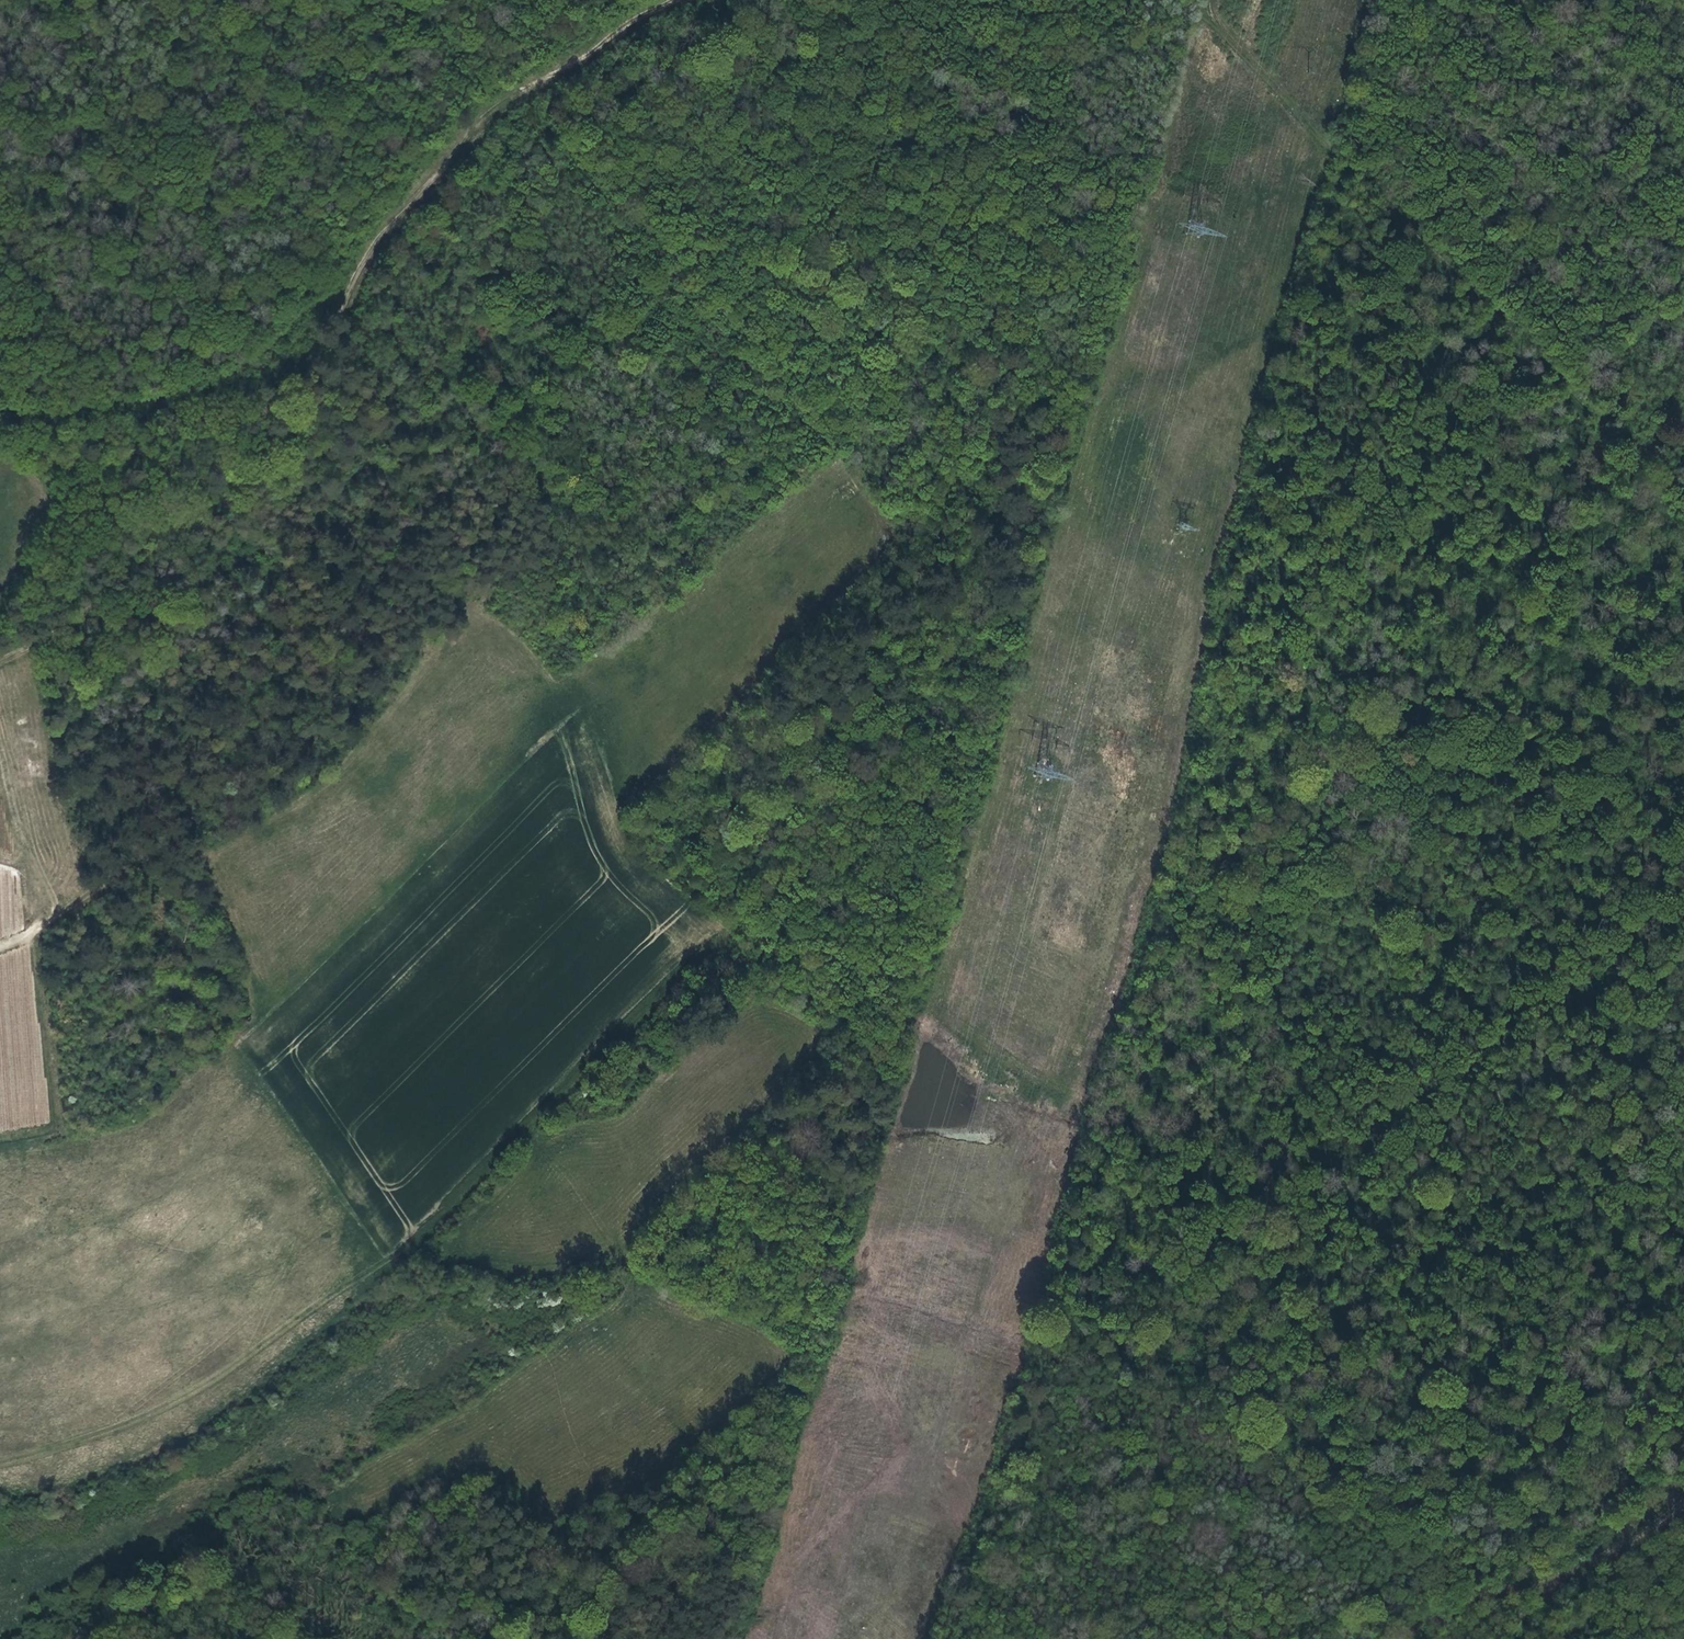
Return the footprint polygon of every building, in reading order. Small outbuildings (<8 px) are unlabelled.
[(1675,458),(1659,460),(1660,469),(1676,467),(1675,458)]
